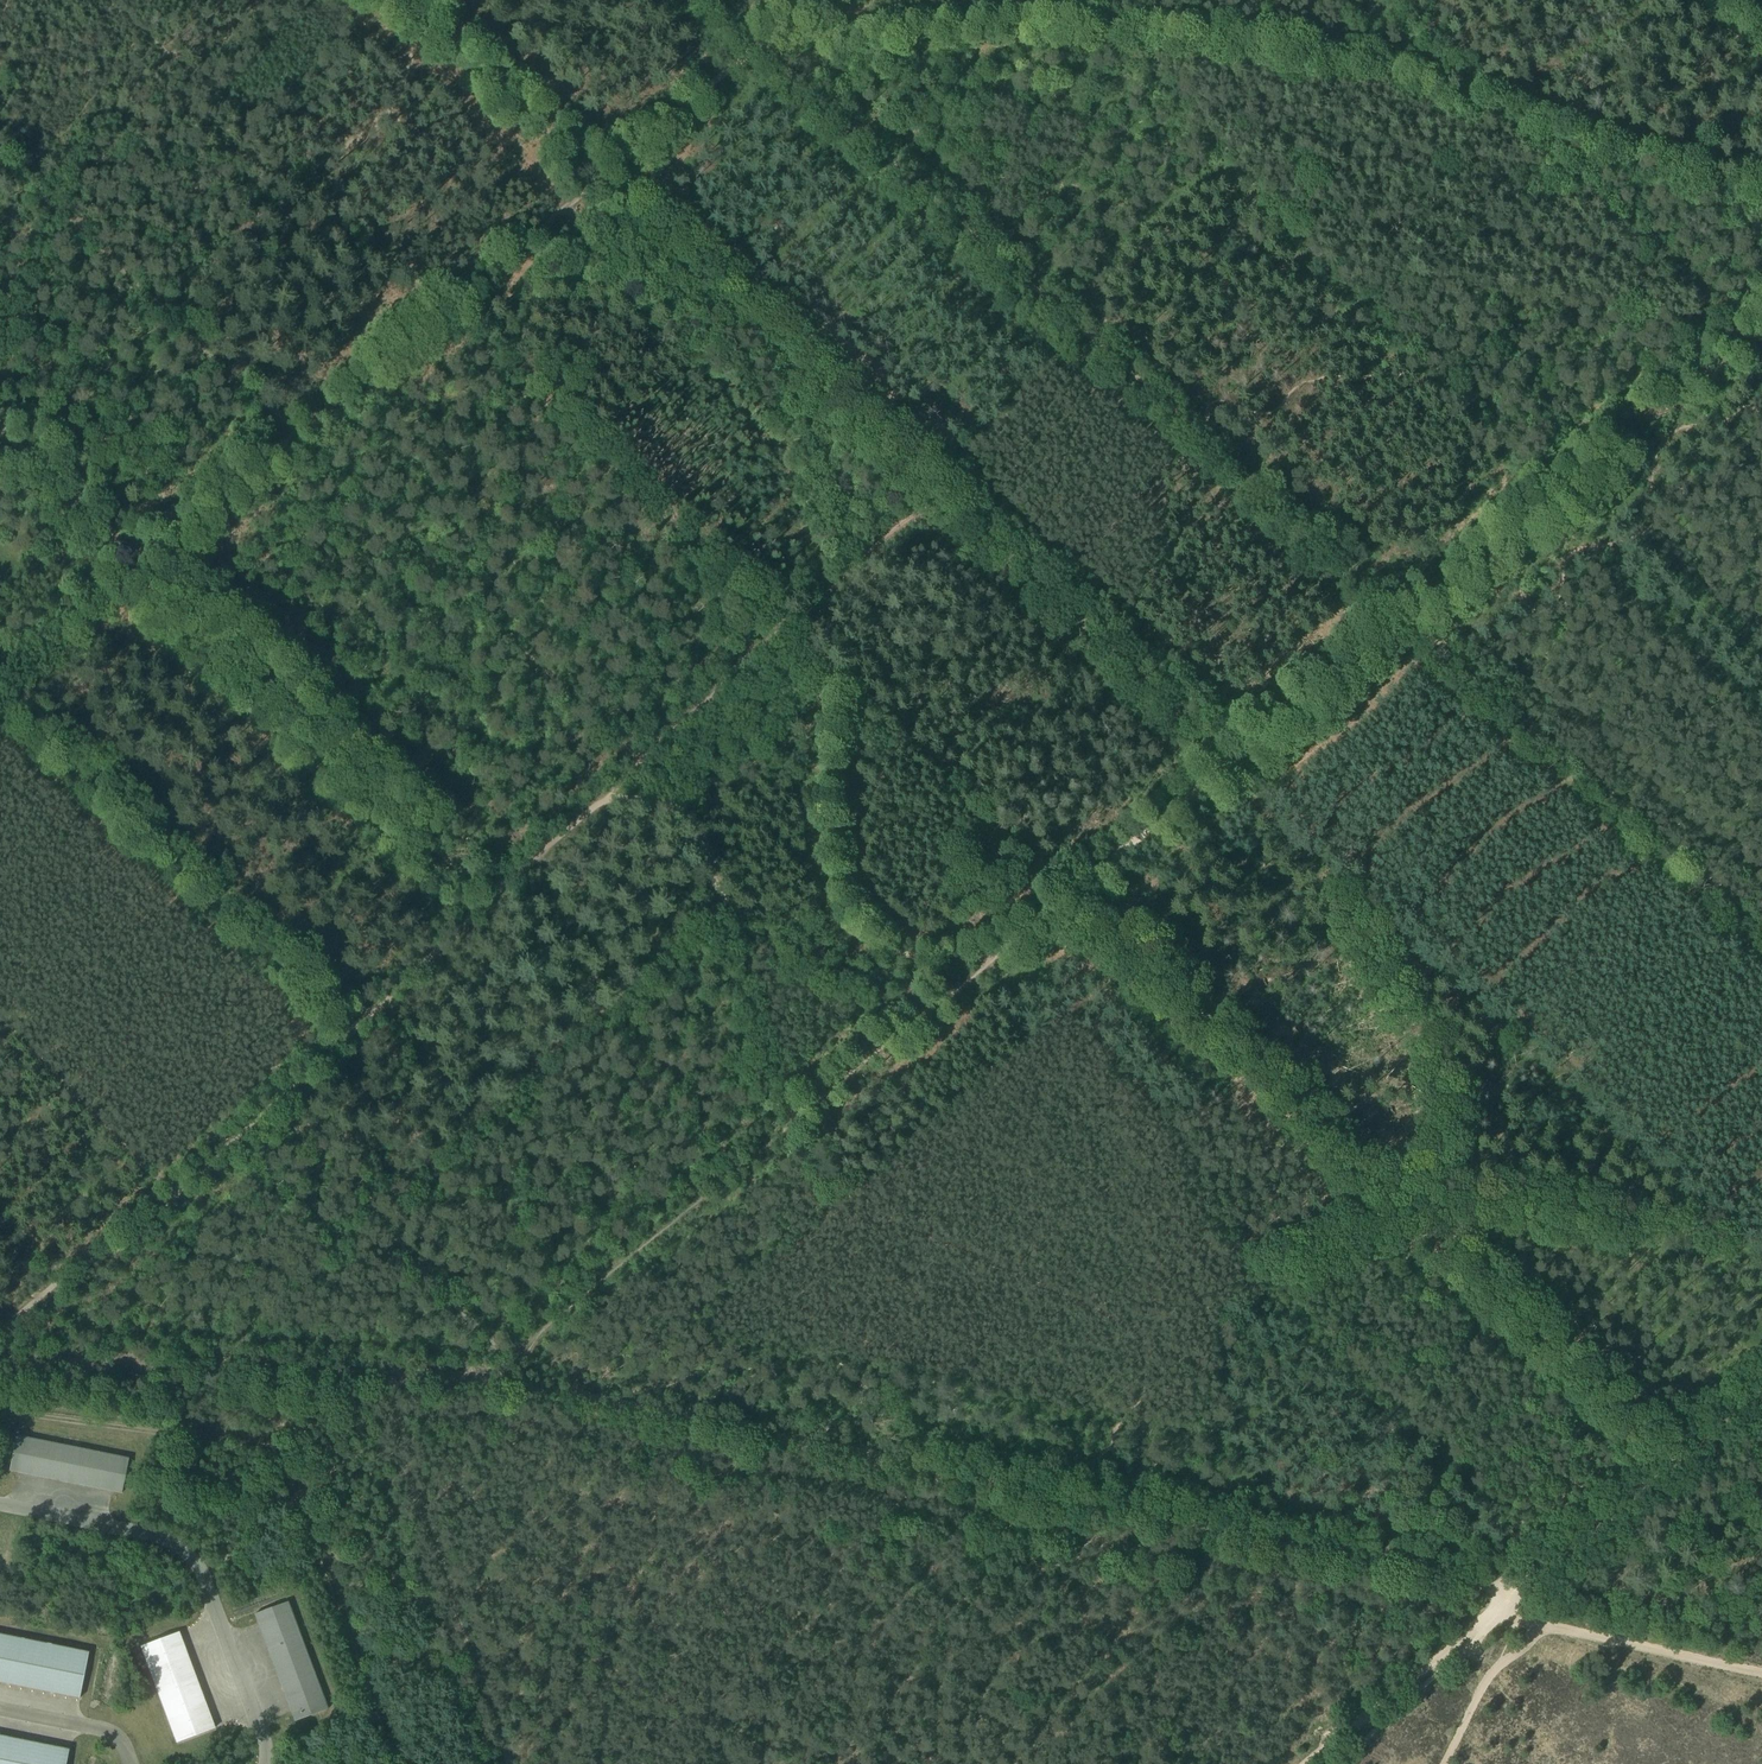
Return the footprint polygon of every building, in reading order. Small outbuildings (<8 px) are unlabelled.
[(584,350),(589,360),(595,357),(591,347),(584,350)] [(263,532),(249,541),(255,549),(268,540),(263,532)] [(17,1436),(10,1470),(122,1493),(129,1459),(17,1436)] [(288,1601),(255,1613),(296,1721),(328,1709),(288,1601)] [(179,1632),(142,1646),(178,1742),(215,1728),(179,1632)] [(80,1698),(89,1652),(0,1634),(0,1682),(80,1698)] [(70,1749),(0,1735),(0,1763),(67,1763),(70,1749)]
